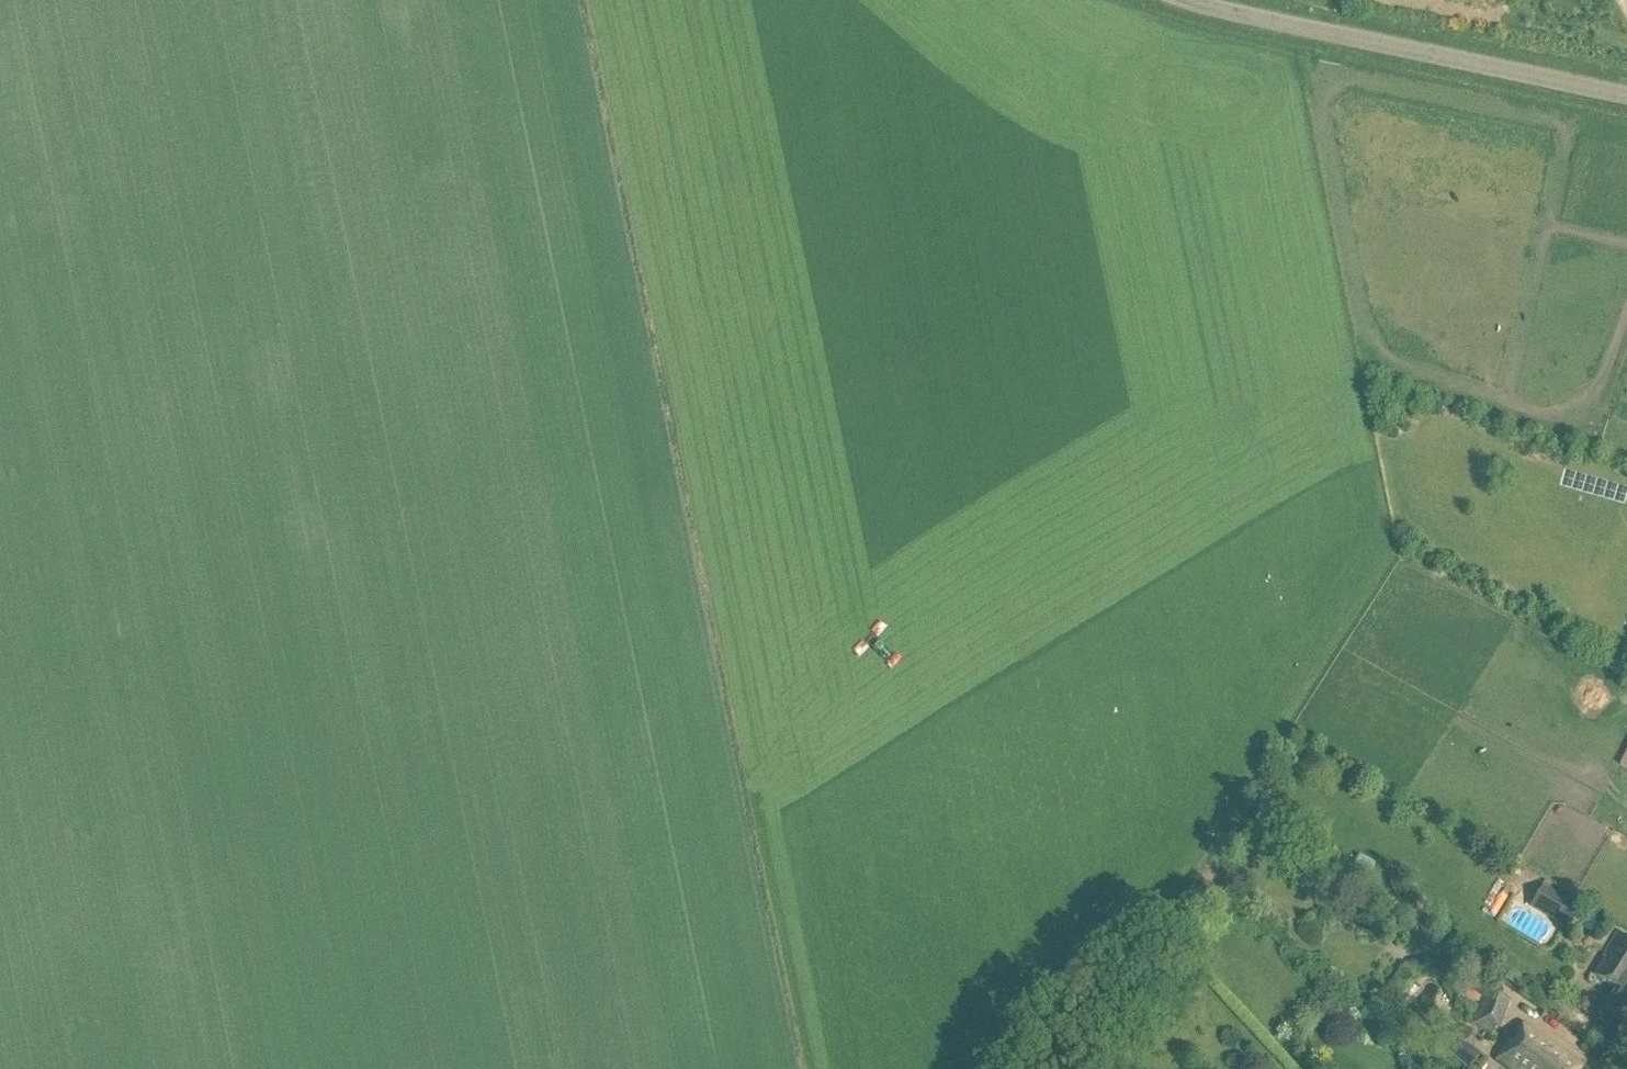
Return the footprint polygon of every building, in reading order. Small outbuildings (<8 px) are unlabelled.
[(1533,910),(1566,930),(1579,908),(1546,888),(1533,910)] [(1626,1027),(1626,940),(1615,933),(1602,954),(1605,956),(1592,978),(1612,990),(1600,1010),(1626,1027)] [(1474,1029),(1496,1036),(1498,1030),(1503,1032),(1513,1004),(1486,995),(1474,1029)] [(1524,1027),(1498,1062),(1508,1068),(1583,1068),(1524,1027)]
